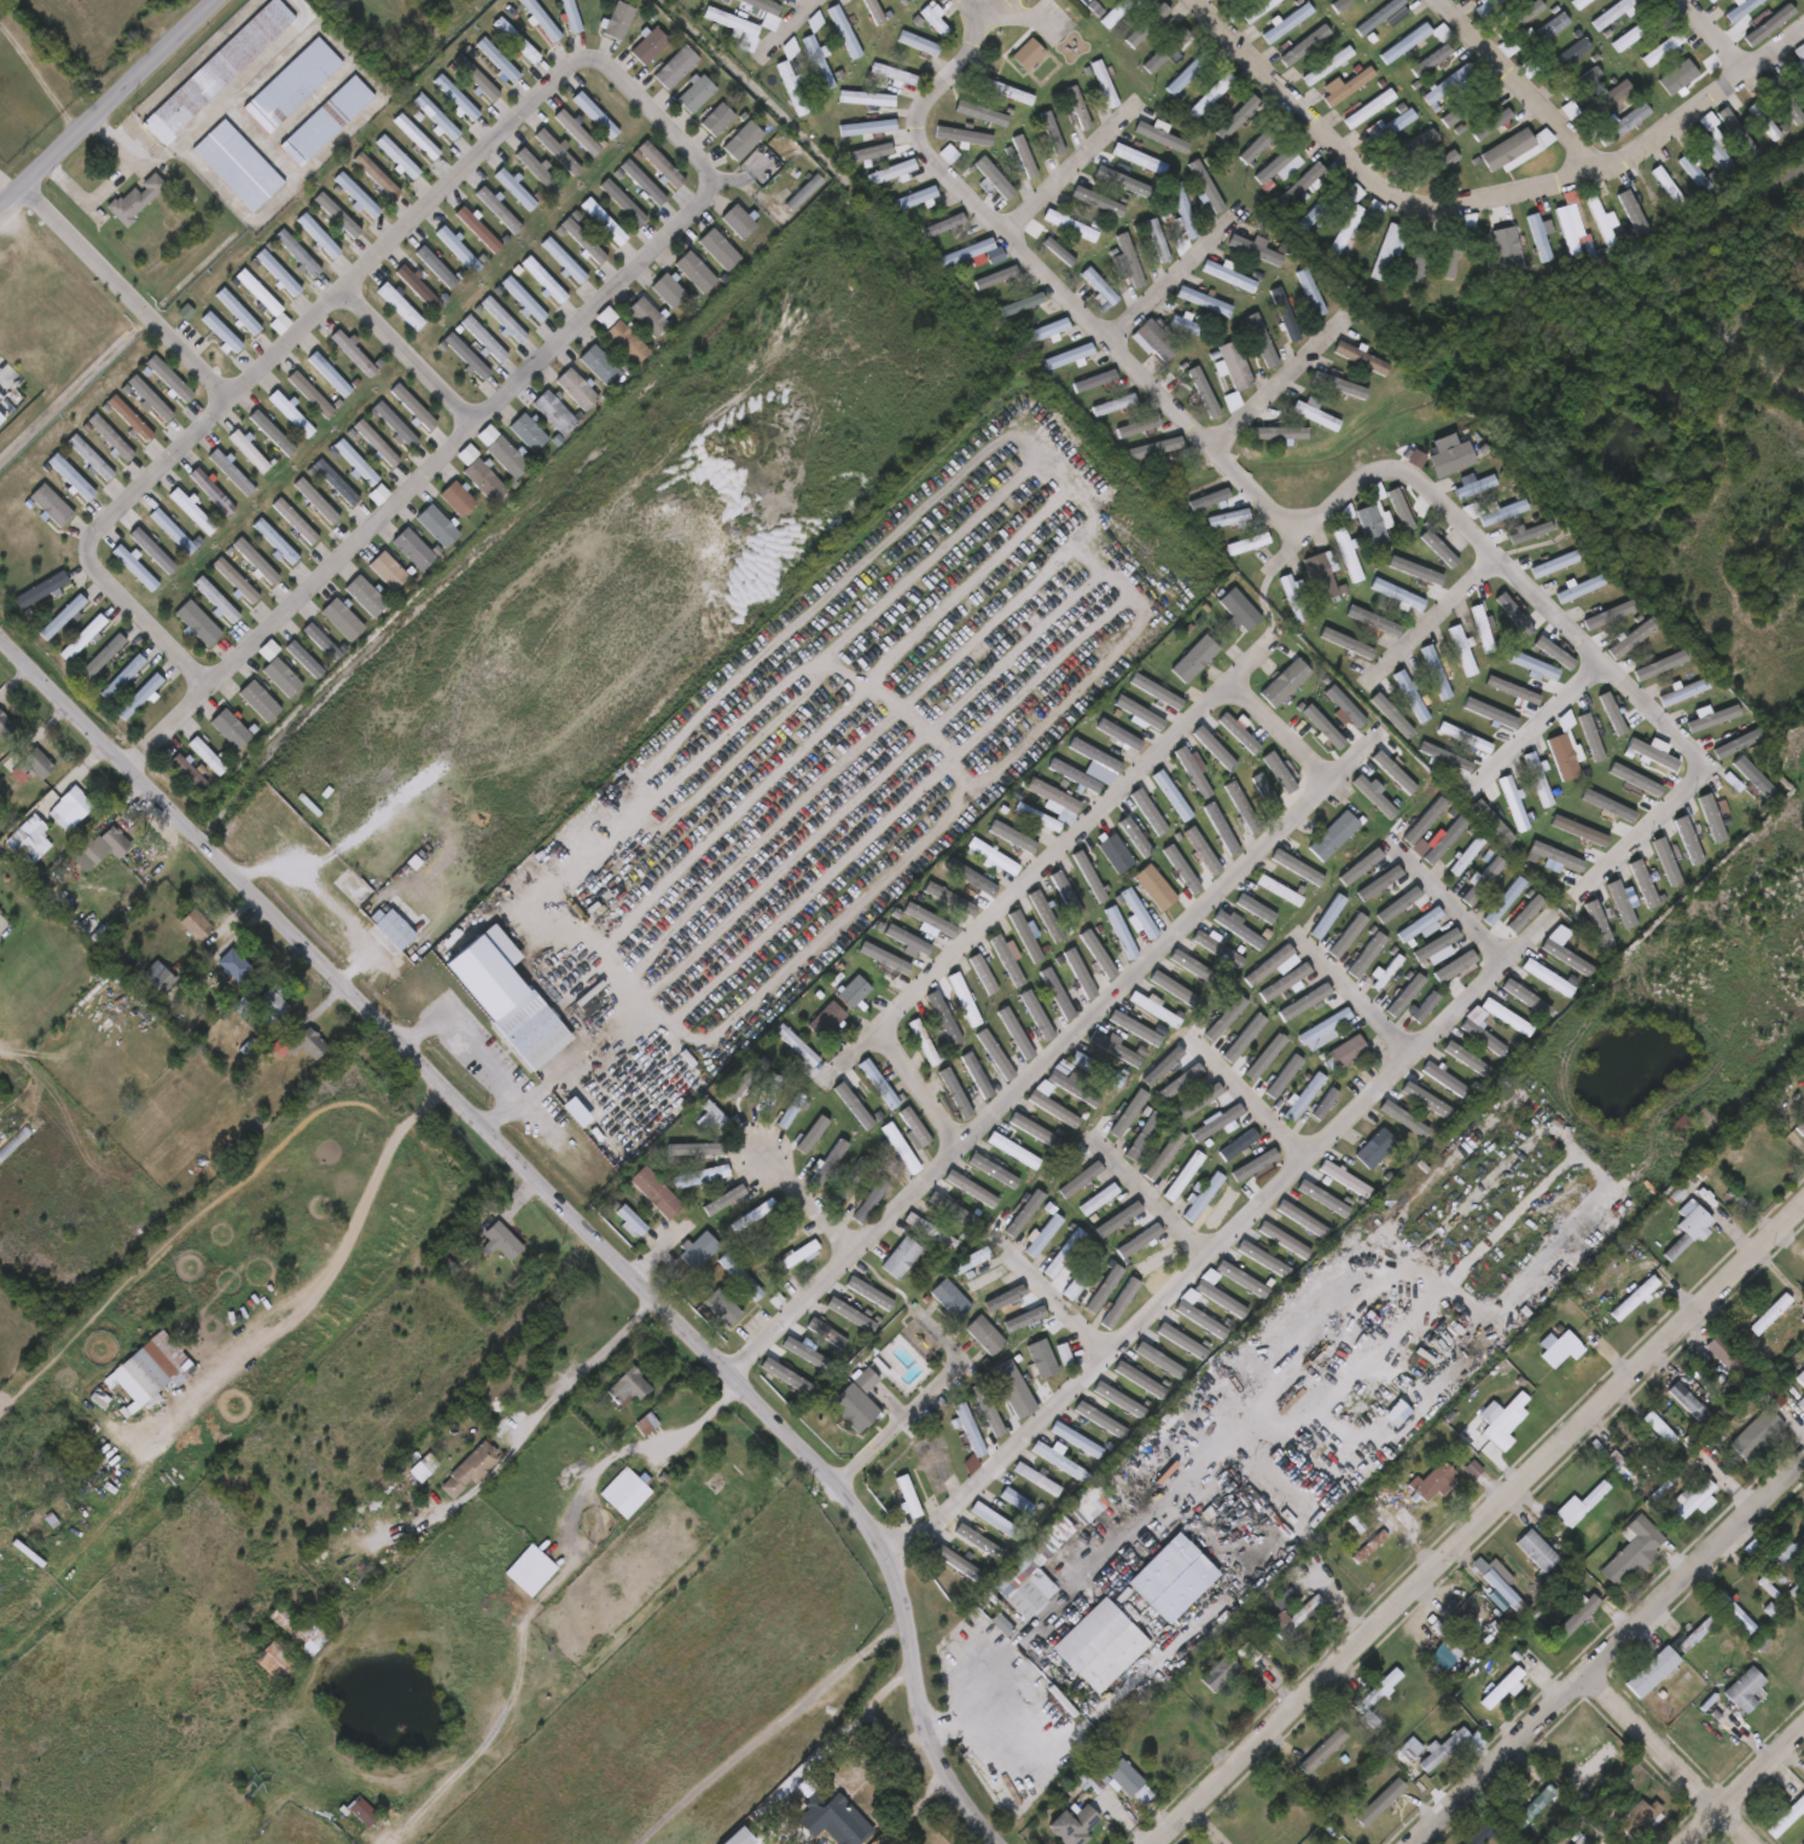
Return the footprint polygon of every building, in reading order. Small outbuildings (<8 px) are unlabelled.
[(144,124),(272,0),(279,0),(296,18),(164,146),(144,124)] [(554,43),(521,0),(534,0),(563,37),(554,43)] [(572,35),(561,0),(573,0),(583,31),(572,35)] [(751,7),(735,0),(768,0),(781,6),(776,18),(758,10),(756,16),(749,12),(751,7)] [(1099,18),(1080,0),(1093,0),(1105,12),(1099,18)] [(1101,21),(1123,0),(1141,0),(1110,30),(1101,21)] [(1250,1),(1252,0),(1260,0),(1261,1),(1262,0),(1283,0),(1249,25),(1241,16),(1230,23),(1220,12),(1232,2),(1244,14),(1253,6),(1250,1)] [(1331,5),(1337,0),(1358,0),(1338,14),(1331,5)] [(1355,29),(1394,0),(1404,0),(1408,5),(1397,12),(1362,39),(1355,29)] [(1485,2),(1484,0),(1506,0),(1484,16),(1478,7),(1485,2)] [(1570,1),(1571,0),(1593,0),(1577,11),(1570,1)] [(1591,22),(1620,0),(1640,0),(1631,7),(1636,12),(1628,18),(1624,13),(1599,31),(1591,22)] [(1736,7),(1732,0),(1744,0),(1745,1),(1746,0),(1766,0),(1732,25),(1724,16),(1736,7)] [(634,10),(619,42),(601,34),(616,1),(634,10)] [(1315,12),(1268,45),(1261,35),(1273,27),(1269,21),(1276,16),(1280,21),(1308,1),(1315,12)] [(861,56),(851,60),(826,8),(837,4),(861,56)] [(753,51),(751,54),(735,47),(738,41),(729,37),(732,29),(702,17),(706,6),(760,28),(756,39),(757,39),(753,51)] [(951,31),(928,8),(920,16),(943,39),(951,31)] [(1790,17),(1753,43),(1747,35),(1753,30),(1748,23),(1756,18),(1761,24),(1783,8),(1790,17)] [(1657,35),(1648,41),(1643,35),(1619,53),(1612,43),(1657,10),(1664,21),(1652,29),(1657,35)] [(1570,22),(1524,57),(1515,47),(1525,40),(1521,33),(1529,27),(1534,33),(1563,11),(1570,22)] [(541,57),(533,65),(493,25),(501,17),(541,57)] [(1425,22),(1432,31),(1442,23),(1453,34),(1442,43),(1431,33),(1387,65),(1380,56),(1425,22)] [(669,41),(644,66),(629,52),(654,27),(669,41)] [(1175,66),(1169,72),(1163,66),(1156,72),(1148,65),(1188,27),(1195,34),(1169,60),(1175,66)] [(937,57),(896,41),(901,30),(941,47),(937,57)] [(1672,50),(1648,69),(1641,59),(1678,31),(1684,41),(1672,50)] [(811,34),(817,47),(825,45),(828,56),(822,58),(834,87),(824,92),(801,39),(811,34)] [(344,64),(269,134),(244,106),(318,36),(344,64)] [(787,63),(793,76),(801,74),(804,82),(797,86),(809,114),(797,118),(775,65),(786,60),(781,48),(793,36),(798,51),(787,63)] [(1591,47),(1546,80),(1538,69),(1584,36),(1591,47)] [(522,76),(513,85),(476,45),(485,37),(522,76)] [(1047,52),(1028,72),(1013,57),(1032,37),(1047,52)] [(698,60),(667,92),(651,76),(682,45),(698,60)] [(1354,54),(1308,86),(1302,78),(1348,46),(1354,54)] [(1166,90),(1175,99),(1215,60),(1206,51),(1166,90)] [(1705,64),(1663,97),(1655,87),(1700,52),(1707,62),(1705,64)] [(502,95),(493,104),(453,63),(461,54),(502,95)] [(1102,60),(1122,106),(1112,110),(1108,100),(1101,103),(1098,94),(1105,92),(1093,64),(1102,60)] [(1793,68),(1803,60),(1803,82),(1793,68)] [(920,77),(916,87),(901,82),(900,88),(890,86),(892,78),(869,71),(872,62),(920,77)] [(1369,66),(1377,76),(1331,109),(1323,99),(1332,93),(1328,88),(1339,80),(1344,86),(1356,76),(1351,69),(1358,64),(1363,71),(1369,66)] [(1470,85),(1456,94),(1453,89),(1436,103),(1439,107),(1433,111),(1424,97),(1431,92),(1428,88),(1433,85),(1436,88),(1468,64),(1474,74),(1466,80),(1470,85)] [(1235,81),(1197,121),(1188,112),(1228,72),(1235,81)] [(482,115),(473,123),(433,82),(442,74),(482,115)] [(374,98),(301,167),(280,145),(355,75),(374,98)] [(715,89),(688,114),(675,99),(700,75),(715,89)] [(1036,98),(1032,107),(978,87),(983,77),(1036,98)] [(1635,89),(1590,122),(1601,133),(1608,128),(1604,121),(1612,115),(1617,122),(1645,101),(1652,112),(1605,147),(1598,136),(1589,141),(1578,130),(1589,122),(1582,111),(1600,99),(1596,94),(1606,87),(1610,92),(1628,78),(1635,89)] [(1482,109),(1484,112),(1477,117),(1472,111),(1448,129),(1441,118),(1485,86),(1492,97),(1479,106),(1482,109)] [(1352,129),(1350,132),(1343,121),(1390,88),(1397,98),(1352,129)] [(1313,107),(1303,97),(1313,89),(1323,99),(1313,107)] [(577,91),(588,101),(593,97),(599,103),(595,107),(619,133),(610,140),(569,98),(577,91)] [(894,107),(837,103),(838,91),(895,95),(894,107)] [(462,134),(454,142),(413,101),(421,93),(462,134)] [(980,100),(977,107),(1003,120),(997,130),(987,124),(984,129),(979,127),(982,122),(956,110),(961,100),(968,103),(972,97),(980,100)] [(1257,107),(1223,140),(1215,132),(1250,97),(1258,105),(1257,107)] [(735,117),(714,139),(699,123),(720,101),(735,117)] [(1403,103),(1408,110),(1412,107),(1418,117),(1372,150),(1366,140),(1378,130),(1375,127),(1380,123),(1383,128),(1403,114),(1398,105),(1403,103)] [(563,107),(572,118),(576,115),(581,121),(578,123),(601,149),(590,157),(552,116),(563,107)] [(442,152),(433,159),(394,121),(402,112),(442,152)] [(285,181),(254,213),(193,149),(225,118),(285,181)] [(872,134),(840,138),(839,126),(895,120),(897,132),(872,134)] [(745,124),(749,128),(750,127),(761,136),(737,162),(722,147),(745,124)] [(540,127),(552,139),(555,135),(563,142),(559,146),(581,170),(572,179),(531,135),(540,127)] [(995,136),(993,149),(970,145),(968,152),(959,150),(960,142),(937,139),(939,127),(995,136)] [(1500,168),(1490,174),(1479,156),(1525,127),(1537,145),(1500,168)] [(1031,185),(1011,133),(1020,129),(1040,182),(1031,185)] [(421,170),(414,179),(377,142),(385,134),(421,170)] [(1738,168),(1728,175),(1701,142),(1710,135),(1738,168)] [(683,181),(674,190),(635,150),(644,140),(683,181)] [(1470,181),(1453,193),(1424,153),(1441,141),(1470,181)] [(879,156),(880,162),(869,164),(868,157),(844,161),(842,150),(883,142),(885,155),(879,156)] [(1167,167),(1117,144),(1113,154),(1163,177),(1167,167)] [(522,146),(539,164),(545,158),(548,164),(543,169),(560,188),(552,196),(513,153),(522,146)] [(402,191),(394,199),(354,159),(362,151),(402,191)] [(1697,153),(1700,159),(1695,163),(1713,187),(1704,194),(1678,161),(1688,153),(1689,156),(1694,152),(1697,153)] [(625,158),(665,198),(657,206),(646,197),(642,200),(636,196),(641,191),(617,167),(625,158)] [(906,173),(908,180),(898,184),(896,176),(869,186),(866,175),(913,158),(916,169),(906,173)] [(1335,161),(1348,174),(1337,184),(1326,171),(1319,178),(1323,184),(1316,191),(1311,185),(1286,209),(1278,199),(1320,161),(1327,169),(1335,161)] [(1107,168),(1137,180),(1141,171),(1151,175),(1142,196),(1092,174),(1095,163),(1107,168)] [(1687,202),(1678,208),(1651,171),(1660,165),(1687,202)] [(500,167),(511,178),(516,173),(522,179),(517,184),(537,205),(529,213),(491,175),(500,167)] [(383,210),(374,219),(334,179),(343,170),(383,210)] [(168,186),(135,217),(139,221),(129,229),(107,206),(117,198),(118,200),(122,197),(124,199),(138,187),(139,190),(158,171),(170,185),(168,186)] [(796,206),(791,213),(784,205),(815,173),(822,181),(796,206)] [(646,219),(638,227),(598,186),(606,178),(646,219)] [(1356,181),(1367,192),(1356,203),(1346,192),(1307,232),(1298,223),(1339,182),(1346,191),(1356,181)] [(1180,182),(1185,196),(1191,193),(1195,205),(1188,206),(1199,237),(1188,240),(1189,246),(1179,257),(1172,243),(1185,232),(1182,226),(1175,228),(1172,221),(1164,223),(1162,216),(1175,211),(1168,187),(1180,182)] [(482,185),(493,196),(497,192),(502,197),(497,202),(522,227),(513,235),(473,193),(482,185)] [(933,199),(936,206),(927,210),(925,203),(901,213),(897,202),(936,186),(939,197),(933,199)] [(362,231),(354,239),(314,199),(322,191),(362,231)] [(1618,245),(1608,251),(1584,199),(1595,194),(1618,245)] [(625,238),(617,246),(578,205),(587,198),(625,238)] [(1389,206),(1380,220),(1367,211),(1356,228),(1362,232),(1357,240),(1351,235),(1337,258),(1327,252),(1358,204),(1367,210),(1375,198),(1389,206)] [(755,225),(740,239),(720,217),(734,203),(755,225)] [(1581,254),(1569,257),(1554,210),(1566,205),(1581,254)] [(467,206),(476,214),(479,210),(485,216),(481,220),(506,246),(497,255),(459,215),(467,206)] [(1049,208),(1064,214),(1066,209),(1071,211),(1069,217),(1090,227),(1094,220),(1105,225),(1095,243),(1044,220),(1049,208)] [(342,251),(333,258),(297,220),(305,211),(342,251)] [(1553,260),(1541,264),(1525,217),(1537,213),(1553,260)] [(1474,229),(1459,231),(1457,245),(1465,245),(1465,255),(1456,254),(1454,280),(1442,279),(1447,228),(1459,229),(1460,215),(1476,214),(1474,229)] [(607,258),(599,267),(590,258),(588,261),(580,254),(583,251),(558,225),(566,216),(607,258)] [(487,266),(478,274),(438,233),(448,225),(487,266)] [(1402,230),(1392,225),(1368,278),(1379,283),(1402,230)] [(322,269),(314,278),(274,237),(283,227),(322,269)] [(732,249),(717,263),(697,240),(711,227),(732,249)] [(1125,232),(1145,285),(1134,290),(1128,273),(1121,275),(1118,268),(1125,266),(1115,235),(1125,232)] [(586,277),(576,285),(570,278),(568,280),(560,273),(563,269),(539,245),(547,237),(586,277)] [(983,254),(985,258),(977,261),(974,256),(944,268),(939,257),(994,237),(997,248),(983,254)] [(427,245),(436,254),(440,250),(444,256),(441,260),(461,281),(453,290),(419,254),(427,245)] [(263,248),(303,289),(295,297),(284,286),(279,290),(274,285),(279,281),(255,256),(263,248)] [(687,250),(696,258),(700,254),(704,258),(700,263),(716,279),(700,293),(673,264),(687,250)] [(568,297),(558,306),(551,298),(547,301),(540,293),(543,291),(518,263),(528,255),(568,297)] [(1234,263),(1230,271),(1257,283),(1252,293),(1201,269),(1206,258),(1221,266),(1224,258),(1234,263)] [(407,264),(415,272),(418,269),(424,275),(420,278),(447,306),(438,313),(398,273),(407,264)] [(1122,298),(1113,307),(1107,301),(1102,304),(1095,297),(1099,293),(1081,274),(1090,266),(1122,298)] [(284,308),(275,316),(237,277),(245,268),(284,308)] [(1019,277),(1015,268),(976,283),(979,292),(1019,277)] [(685,295),(669,309),(647,287),(663,273),(685,295)] [(547,316),(539,325),(530,316),(528,319),(520,312),(523,309),(500,284),(508,277),(547,316)] [(430,321),(420,331),(380,291),(390,281),(430,321)] [(1232,307),(1227,318),(1175,296),(1180,285),(1232,307)] [(223,286),(262,327),(254,335),(243,324),(239,328),(233,322),(238,319),(215,295),(223,286)] [(1280,286),(1299,339),(1290,343),(1284,330),(1279,332),(1276,325),(1281,324),(1268,291),(1280,286)] [(1001,310),(1004,319),(1046,304),(1042,294),(1001,310)] [(525,336),(518,343),(479,303),(487,296),(525,336)] [(667,325),(652,338),(625,310),(640,296),(667,325)] [(595,321),(606,331),(618,318),(608,308),(595,321)] [(244,344),(235,354),(231,349),(226,354),(219,348),(225,342),(200,319),(209,310),(244,344)] [(1171,327),(1202,339),(1206,330),(1175,317),(1171,327)] [(506,354),(497,362),(461,325),(469,318),(506,354)] [(1057,333),(1059,341),(1049,344),(1047,337),(1023,347),(1018,336),(1065,318),(1070,328),(1057,333)] [(647,351),(633,366),(601,335),(617,319),(647,351)] [(1179,349),(1163,363),(1154,355),(1153,356),(1163,366),(1152,376),(1141,365),(1146,360),(1135,347),(1141,341),(1135,333),(1151,319),(1179,349)] [(341,328),(350,339),(355,335),(360,341),(356,345),(379,371),(371,379),(332,337),(341,328)] [(488,372),(479,379),(444,342),(453,333),(488,372)] [(1239,338),(1257,384),(1239,391),(1245,405),(1229,413),(1223,397),(1236,391),(1229,373),(1221,377),(1215,363),(1224,359),(1220,347),(1239,338)] [(1351,347),(1357,349),(1361,343),(1369,349),(1367,354),(1389,365),(1383,378),(1332,353),(1338,341),(1351,347)] [(1082,357),(1084,365),(1075,368),(1072,361),(1046,372),(1042,361),(1090,343),(1094,353),(1082,357)] [(621,374),(605,389),(576,359),(592,344),(621,374)] [(318,350),(327,361),(331,356),(337,362),(332,366),(355,390),(347,399),(309,359),(318,350)] [(196,395),(186,405),(146,365),(156,355),(196,395)] [(597,397),(582,412),(553,380),(568,366),(597,397)] [(297,370),(308,380),(312,377),(316,382),(313,386),(337,411),(328,419),(289,378),(297,370)] [(1118,383),(1115,372),(1074,385),(1077,395),(1118,383)] [(175,414),(167,423),(128,383),(136,374),(175,414)] [(403,382),(443,423),(432,432),(421,421),(417,426),(412,420),(415,415),(392,391),(403,382)] [(279,389),(290,401),(295,397),(298,402),(295,406),(319,431),(309,440),(270,399),(279,389)] [(576,424),(560,438),(529,405),(545,390),(576,424)] [(155,435),(147,442),(107,402),(115,394),(155,435)] [(1138,406),(1134,396),(1092,410),(1096,420),(1138,406)] [(1322,401),(1319,409),(1344,421),(1338,434),(1293,411),(1298,400),(1307,403),(1311,396),(1322,401)] [(388,405),(424,442),(415,450),(401,437),(396,441),(391,435),(395,431),(379,413),(388,405)] [(258,409),(267,418),(272,413),(277,419),(273,423),(298,449),(290,458),(250,417),(258,409)] [(135,454),(127,463),(87,421),(95,413),(135,454)] [(546,440),(531,454),(506,427),(520,413),(546,440)] [(1153,415),(1157,426),(1169,421),(1180,434),(1165,440),(1159,434),(1143,440),(1141,432),(1117,441),(1113,430),(1153,415)] [(401,465),(396,469),(356,426),(363,419),(405,461),(401,465)] [(239,429),(245,436),(249,431),(255,437),(250,442),(274,467),(266,475),(229,437),(239,429)] [(83,441),(115,473),(106,482),(98,472),(93,477),(87,470),(92,466),(68,442),(75,434),(83,441)] [(528,466),(512,481),(483,449),(499,435),(528,466)] [(383,479),(374,488),(336,447),(345,438),(383,479)] [(260,490),(251,499),(211,456),(220,449),(260,490)] [(85,481),(98,494),(89,501),(74,485),(69,490),(64,484),(69,479),(51,460),(59,453),(85,481)] [(361,502),(356,508),(315,467),(324,459),(365,500),(361,502)] [(506,491),(490,505),(460,473),(476,459),(506,491)] [(198,466),(208,476),(211,473),(216,477),(213,481),(238,507),(229,516),(190,476),(198,466)] [(37,475),(78,513),(71,522),(60,512),(57,517),(50,510),(53,506),(29,483),(37,475)] [(1497,485),(1459,501),(1454,490),(1492,476),(1497,485)] [(341,522),(334,528),(296,487),(305,478),(344,519),(341,522)] [(475,504),(460,519),(437,496),(453,481),(475,504)] [(1378,501),(1383,513),(1387,511),(1393,527),(1384,530),(1391,551),(1383,554),(1379,546),(1369,549),(1355,512),(1371,506),(1364,488),(1380,482),(1385,498),(1378,501)] [(180,488),(190,496),(193,493),(199,499),(194,502),(221,528),(213,536),(171,496),(180,488)] [(324,539),(315,547),(275,506),(284,498),(324,539)] [(1529,510),(1483,529),(1478,518),(1488,514),(1484,506),(1494,501),(1497,510),(1524,499),(1529,510)] [(1337,516),(1349,504),(1355,517),(1343,528),(1337,516)] [(458,535),(441,551),(412,519),(429,505),(458,535)] [(161,507),(170,517),(174,513),(180,519),(175,523),(200,548),(192,557),(152,516),(161,507)] [(1243,522),(1244,528),(1235,530),(1233,523),(1209,529),(1206,517),(1246,507),(1250,518),(1243,520),(1243,522)] [(301,562),(295,568),(255,527),(264,517),(304,558),(301,562)] [(180,568),(171,576),(132,535),(140,527),(180,568)] [(433,558),(419,572),(389,542),(405,528),(433,558)] [(1362,578),(1352,583),(1331,531),(1343,528),(1349,541),(1355,539),(1358,547),(1351,551),(1362,578)] [(1247,549),(1229,555),(1226,545),(1265,531),(1269,542),(1247,549)] [(283,577),(274,587),(235,547),(244,537),(283,577)] [(122,543),(130,553),(135,548),(141,554),(136,559),(163,584),(155,593),(114,552),(122,543)] [(1582,560),(1535,580),(1530,568),(1542,563),(1540,558),(1547,554),(1549,560),(1577,548),(1582,560)] [(1337,594),(1316,601),(1300,558),(1321,551),(1337,594)] [(382,552),(407,578),(391,593),(385,586),(389,583),(372,566),(368,570),(366,566),(382,552)] [(1442,582),(1397,564),(1401,553),(1447,571),(1442,582)] [(262,597),(251,607),(234,593),(238,589),(215,566),(225,558),(262,597)] [(60,591),(62,593),(54,597),(52,592),(21,610),(14,598),(63,570),(70,582),(59,588),(60,591)] [(1290,575),(1292,582),(1300,578),(1303,586),(1294,588),(1305,621),(1294,624),(1279,576),(1290,572),(1290,575)] [(1605,583),(1560,603),(1555,593),(1566,588),(1564,581),(1572,577),(1576,583),(1601,572),(1605,583)] [(202,575),(241,616),(233,624),(223,615),(220,619),(213,612),(217,609),(193,583),(202,575)] [(1425,600),(1420,611),(1408,605),(1404,611),(1396,606),(1398,601),(1369,587),(1374,576),(1425,600)] [(1261,617),(1245,632),(1217,599),(1233,586),(1261,617)] [(80,617),(75,622),(71,618),(47,641),(39,633),(80,593),(87,601),(77,612),(81,617),(80,617)] [(226,633),(211,647),(179,613),(193,600),(226,633)] [(309,625),(321,613),(310,603),(299,615),(309,625)] [(1494,651),(1483,653),(1468,606),(1480,603),(1494,651)] [(101,636),(95,641),(92,638),(68,662),(60,653),(99,612),(107,622),(97,633),(101,636)] [(279,634),(288,644),(300,633),(291,623),(279,634)] [(1461,630),(1463,638),(1471,635),(1474,644),(1467,646),(1477,673),(1466,676),(1447,628),(1459,623),(1461,630)] [(120,657),(115,662),(110,658),(87,681),(80,673),(118,633),(127,641),(116,652),(120,657)] [(1197,673),(1185,685),(1169,668),(1205,633),(1221,648),(1197,673)] [(1451,696),(1442,699),(1420,647),(1431,642),(1451,696)] [(1555,680),(1509,661),(1514,650),(1560,669),(1555,680)] [(142,675),(136,681),(133,676),(107,702),(99,693),(139,653),(147,662),(138,671),(142,675)] [(1311,673),(1274,709),(1258,693),(1297,657),(1311,673)] [(249,683),(260,672),(250,661),(239,673),(249,683)] [(1406,675),(1409,681),(1418,677),(1421,685),(1414,690),(1428,719),(1419,723),(1392,674),(1402,668),(1406,675)] [(157,696),(152,702),(147,697),(124,721),(116,712),(156,673),(164,680),(153,692),(157,696)] [(1186,702),(1181,710),(1170,704),(1166,711),(1159,706),(1162,700),(1133,683),(1139,674),(1186,702)] [(1713,688),(1666,708),(1662,697),(1675,691),(1672,685),(1681,681),(1684,687),(1709,677),(1713,688)] [(241,690),(230,681),(219,693),(230,703),(241,690)] [(5,741),(0,736),(0,705),(21,726),(5,741)] [(1569,729),(1575,745),(1578,744),(1584,760),(1576,762),(1581,775),(1561,783),(1546,740),(1561,733),(1556,721),(1569,709),(1575,723),(1569,729)] [(1142,741),(1136,751),(1094,727),(1100,716),(1142,741)] [(1488,752),(1437,731),(1441,720),(1492,744),(1488,752)] [(205,735),(210,740),(208,743),(232,768),(222,776),(191,744),(200,735),(203,738),(205,735)] [(1117,773),(1066,746),(1072,735),(1122,763),(1117,773)] [(33,748),(35,750),(39,745),(58,767),(45,780),(33,768),(28,773),(30,775),(22,783),(12,773),(25,760),(17,751),(27,741),(33,748)] [(1420,789),(1412,798),(1371,760),(1379,750),(1420,789)] [(1536,755),(1538,762),(1546,760),(1549,769),(1542,772),(1554,803),(1543,808),(1521,755),(1534,750),(1536,755)] [(188,752),(196,760),(191,764),(210,783),(202,791),(171,762),(181,754),(185,757),(188,752)] [(1096,792),(1046,767),(1052,756),(1101,784),(1096,792)] [(1153,779),(1184,825),(1194,818),(1162,772),(1153,779)] [(1282,808),(1273,814),(1251,778),(1261,772),(1282,808)] [(1069,825),(1055,819),(1061,807),(1024,787),(1030,775),(1081,803),(1069,825)] [(1251,834),(1222,786),(1232,780),(1261,828),(1251,834)] [(78,825),(75,828),(53,807),(77,784),(98,805),(78,825)] [(1480,795),(1490,804),(1495,799),(1502,807),(1496,812),(1519,836),(1511,844),(1471,804),(1480,795)] [(1419,838),(1412,847),(1402,838),(1438,796),(1448,803),(1419,838)] [(1064,825),(1059,834),(1012,810),(1017,801),(1064,825)] [(1230,856),(1203,807),(1212,801),(1240,850),(1230,856)] [(1360,824),(1322,862),(1308,848),(1345,809),(1360,824)] [(1141,843),(1134,848),(1117,824),(1135,812),(1151,836),(1141,843)] [(1467,822),(1431,863),(1422,856),(1459,814),(1467,822)] [(54,845),(33,867),(8,842),(30,820),(54,845)] [(115,825),(120,828),(122,827),(126,832),(124,833),(136,844),(122,859),(114,850),(91,872),(71,853),(91,832),(97,839),(101,834),(104,837),(115,825)] [(1214,876),(1185,833),(1194,827),(1222,869),(1214,876)] [(1135,862),(1117,874),(1095,845),(1113,832),(1135,862)] [(1478,850),(1456,877),(1448,869),(1477,834),(1484,842),(1478,850)] [(1013,877),(965,845),(971,836),(1020,866),(1013,877)] [(1506,862),(1470,906),(1461,898),(1496,855),(1506,862)] [(999,888),(993,897),(945,867),(952,857),(999,888)] [(1177,898),(1160,912),(1131,877),(1148,863),(1177,898)] [(1082,912),(1072,918),(1048,876),(1058,869),(1082,912)] [(1304,897),(1298,907),(1256,883),(1261,873),(1304,897)] [(1130,886),(1160,933),(1151,941),(1141,925),(1135,929),(1129,919),(1135,915),(1124,898),(1117,903),(1113,897),(1130,886)] [(1030,896),(1055,946),(1065,941),(1040,891),(1030,896)] [(1276,913),(1270,924),(1235,902),(1241,891),(1276,913)] [(1350,900),(1322,941),(1311,933),(1316,925),(1313,923),(1316,918),(1321,920),(1339,892),(1350,900)] [(1129,960),(1127,961),(1102,909),(1113,904),(1137,955),(1129,960)] [(1430,923),(1403,942),(1397,933),(1437,906),(1443,914),(1430,923)] [(205,940),(203,943),(181,923),(197,907),(217,927),(205,940)] [(420,935),(403,952),(378,925),(395,908),(420,935)] [(949,926),(915,908),(910,917),(944,934),(949,926)] [(1226,913),(1229,915),(1232,911),(1243,919),(1240,924),(1265,940),(1259,949),(1212,918),(1218,908),(1226,913)] [(1011,915),(1031,965),(1041,961),(1022,911),(1011,915)] [(927,956),(883,933),(889,923),(933,947),(927,956)] [(1247,960),(1241,970),(1193,941),(1199,931),(1247,960)] [(1443,948),(1421,962),(1414,952),(1447,931),(1454,942),(1443,948)] [(1278,968),(1252,988),(1245,979),(1290,943),(1297,953),(1278,968)] [(256,968),(241,983),(220,961),(235,947),(256,968)] [(1086,996),(1060,953),(1071,947),(1095,990),(1086,996)] [(1195,983),(1193,987),(1191,985),(1180,997),(1164,984),(1192,952),(1207,966),(1194,982),(1195,983)] [(999,988),(988,994),(968,959),(979,953),(999,988)] [(1576,988),(1569,997),(1520,967),(1527,956),(1576,988)] [(473,976),(493,994),(490,996),(495,1001),(497,1000),(502,1005),(489,1017),(484,1011),(485,1010),(472,996),(471,997),(453,975),(455,972),(453,968),(462,960),(476,973),(473,976)] [(180,995),(170,1005),(142,975),(157,961),(178,982),(173,987),(180,995)] [(1304,976),(1264,1002),(1258,993),(1305,961),(1311,971),(1304,976)] [(1067,1022),(1038,971),(1048,966),(1076,1017),(1067,1022)] [(982,1022),(970,1028),(945,976),(958,971),(982,1022)] [(862,1005),(859,1010),(854,1005),(849,1011),(834,995),(856,973),(871,989),(859,1001),(862,1005)] [(280,999),(291,1008),(277,1023),(275,1022),(270,1026),(254,1011),(245,1019),(233,1007),(243,996),(252,1006),(275,983),(285,994),(280,999)] [(569,1037),(530,1071),(489,1023),(529,989),(569,1037)] [(941,997),(956,1030),(965,1026),(968,1034),(961,1037),(962,1040),(952,1046),(926,994),(936,989),(941,997)] [(1143,996),(1146,999),(1150,994),(1157,999),(1154,1004),(1181,1019),(1175,1029),(1128,1000),(1133,990),(1143,996)] [(1413,1021),(1423,1027),(1440,998),(1430,992),(1413,1021)] [(1535,1028),(1529,1037),(1513,1028),(1512,1030),(1506,1026),(1508,1025),(1479,1007),(1486,996),(1535,1028)] [(820,1040),(805,1025),(831,1000),(845,1016),(820,1040)] [(1008,1010),(1013,1017),(1017,1014),(1020,1019),(1016,1023),(1029,1043),(1020,1048),(1017,1043),(1011,1047),(1005,1037),(1011,1034),(1000,1016),(1008,1010)] [(1298,1037),(1304,1048),(1354,1022),(1348,1012),(1298,1037)] [(1467,1017),(1476,1024),(1479,1019),(1485,1024),(1482,1029),(1506,1047),(1499,1057),(1460,1026),(1467,1017)] [(918,1019),(939,1061),(930,1068),(914,1037),(910,1039),(907,1032),(910,1031),(907,1024),(916,1018),(918,1019)] [(318,1032),(319,1031),(322,1035),(320,1036),(331,1047),(319,1061),(297,1040),(310,1025),(318,1032)] [(1007,1082),(976,1035),(985,1028),(1018,1075),(1007,1082)] [(1092,1043),(1138,1070),(1143,1061),(1097,1034),(1092,1043)] [(1368,1052),(1338,1070),(1334,1065),(1328,1069),(1322,1060),(1329,1055),(1327,1053),(1358,1034),(1368,1052)] [(1447,1058),(1479,1075),(1484,1066),(1451,1049),(1447,1058)] [(984,1099),(960,1057),(970,1052),(994,1094),(984,1099)] [(1126,1082),(1078,1054),(1072,1063),(1121,1091),(1126,1082)] [(1307,1061),(1278,1101),(1268,1094),(1275,1084),(1270,1080),(1274,1076),(1279,1080),(1297,1054),(1307,1061)] [(867,1057),(873,1065),(875,1063),(881,1070),(878,1072),(900,1103),(890,1110),(885,1103),(879,1106),(877,1103),(883,1099),(881,1096),(875,1101),(871,1094),(875,1090),(856,1065),(867,1057)] [(1468,1088),(1462,1099),(1420,1071),(1427,1060),(1468,1088)] [(1197,1078),(1165,1101),(1158,1093),(1197,1064),(1204,1072),(1197,1078)] [(1053,1070),(1066,1078),(1071,1072),(1081,1078),(1076,1084),(1100,1099),(1094,1109),(1047,1080),(1053,1070)] [(1328,1078),(1293,1124),(1285,1117),(1293,1105),(1288,1100),(1293,1094),(1298,1098),(1319,1071),(1328,1078)] [(782,1084),(781,1089),(780,1089),(773,1115),(755,1110),(760,1090),(766,1092),(770,1074),(784,1077),(781,1084),(782,1084)] [(1082,1119),(1076,1129),(1026,1099),(1032,1089),(1082,1119)] [(1340,1097),(1332,1091),(1313,1118),(1321,1124),(1340,1097)] [(1236,1118),(1195,1144),(1189,1133),(1238,1103),(1245,1113),(1236,1118)] [(1385,1111),(1415,1130),(1419,1123),(1389,1105),(1385,1111)] [(932,1140),(921,1148),(919,1144),(916,1145),(913,1140),(916,1138),(898,1112),(908,1106),(932,1140)] [(1693,1124),(1686,1132),(1683,1129),(1671,1139),(1659,1127),(1678,1106),(1692,1119),(1689,1122),(1693,1124)] [(1063,1140),(1057,1151),(1008,1122),(1014,1111),(1063,1140)] [(1397,1142),(1368,1170),(1354,1154),(1381,1127),(1397,1142)] [(1258,1144),(1253,1147),(1250,1144),(1224,1162),(1217,1151),(1252,1128),(1258,1138),(1256,1140),(1258,1144)] [(1186,1138),(1153,1182),(1142,1175),(1176,1129),(1186,1138)] [(1043,1162),(1037,1171),(988,1142),(994,1132),(1043,1162)] [(848,1145),(815,1191),(807,1183),(838,1138),(848,1145)] [(1069,1169),(1054,1181),(1046,1171),(1078,1146),(1087,1156),(1069,1169)] [(1205,1157),(1171,1203),(1162,1197),(1195,1150),(1205,1157)] [(868,1163),(836,1210),(827,1204),(860,1157),(868,1163)] [(1372,1188),(1366,1198),(1319,1169),(1325,1159),(1372,1188)] [(1089,1185),(1071,1197),(1064,1187),(1098,1163),(1105,1173),(1089,1185)] [(669,1218),(665,1221),(627,1180),(644,1164),(681,1206),(669,1218)] [(712,1180),(674,1189),(670,1177),(726,1164),(729,1175),(712,1180)] [(968,1179),(994,1194),(999,1188),(1003,1191),(1000,1198),(1001,1199),(996,1209),(947,1179),(953,1169),(968,1179)] [(1228,1179),(1194,1223),(1185,1216),(1193,1205),(1188,1202),(1194,1193),(1198,1197),(1217,1171),(1228,1179)] [(889,1183),(861,1225),(851,1217),(879,1177),(889,1183)] [(1113,1196),(1084,1216),(1077,1206),(1112,1182),(1119,1192),(1113,1196)] [(1711,1233),(1700,1243),(1697,1238),(1670,1262),(1662,1253),(1684,1233),(1676,1225),(1683,1218),(1676,1211),(1690,1198),(1712,1222),(1706,1228),(1711,1233)] [(1329,1229),(1323,1239),(1276,1209),(1282,1199),(1329,1229)] [(776,1207),(770,1200),(739,1223),(745,1230),(776,1207)] [(614,1217),(638,1241),(649,1231),(625,1207),(614,1217)] [(909,1211),(932,1225),(936,1220),(943,1225),(939,1231),(958,1241),(952,1251),(903,1221),(909,1211)] [(1065,1221),(1035,1260),(1026,1252),(1032,1245),(1028,1241),(1035,1232),(1040,1235),(1057,1214),(1065,1221)] [(489,1220),(493,1223),(496,1220),(523,1249),(510,1261),(496,1247),(489,1253),(483,1246),(491,1238),(487,1232),(483,1235),(477,1229),(488,1218),(489,1220)] [(785,1235),(762,1250),(756,1240),(791,1218),(797,1228),(785,1235)] [(1313,1249),(1307,1260),(1258,1231),(1264,1220),(1313,1249)] [(1157,1238),(1124,1260),(1118,1251),(1159,1225),(1165,1233),(1157,1238)] [(1088,1235),(1053,1281),(1043,1274),(1078,1228),(1088,1235)] [(704,1229),(718,1246),(692,1272),(677,1256),(683,1251),(679,1245),(685,1240),(689,1244),(704,1229)] [(921,1249),(897,1280),(879,1267),(903,1235),(921,1249)] [(814,1250),(816,1253),(804,1262),(802,1258),(785,1269),(779,1261),(782,1258),(780,1255),(790,1249),(791,1252),(813,1239),(817,1247),(814,1250)] [(1239,1240),(1252,1247),(1256,1241),(1265,1247),(1262,1252),(1290,1268),(1284,1279),(1233,1250),(1239,1240)] [(993,1256),(954,1276),(948,1266),(987,1245),(993,1256)] [(1107,1257),(1073,1302),(1063,1293),(1098,1249),(1107,1257)] [(727,1251),(766,1292),(756,1301),(746,1291),(741,1295),(737,1290),(741,1285),(718,1261),(727,1251)] [(1660,1284),(1619,1321),(1611,1313),(1652,1274),(1660,1284)] [(971,1304),(955,1320),(927,1292),(944,1276),(971,1304)] [(1140,1284),(1110,1331),(1100,1325),(1107,1314),(1100,1309),(1105,1302),(1111,1305),(1130,1276),(1140,1284)] [(1250,1310),(1245,1320),(1195,1290),(1201,1280),(1250,1310)] [(731,1327),(704,1302),(720,1287),(745,1313),(731,1327)] [(1793,1301),(1756,1337),(1744,1321),(1758,1308),(1764,1313),(1785,1292),(1793,1301)] [(1191,1305),(1193,1308),(1197,1302),(1217,1314),(1214,1320),(1229,1330),(1223,1340),(1172,1311),(1180,1299),(1191,1305)] [(1006,1342),(990,1356),(965,1328),(979,1314),(1006,1342)] [(849,1339),(843,1349),(808,1326),(814,1315),(849,1339)] [(1206,1349),(1200,1360),(1152,1331),(1158,1321),(1206,1349)] [(1577,1338),(1588,1351),(1577,1362),(1571,1356),(1556,1371),(1543,1357),(1548,1353),(1541,1344),(1552,1333),(1559,1340),(1570,1331),(1577,1338)] [(1733,1348),(1747,1363),(1750,1362),(1759,1372),(1740,1389),(1732,1379),(1734,1377),(1705,1345),(1721,1331),(1734,1346),(1733,1348)] [(187,1380),(179,1388),(174,1381),(161,1392),(165,1397),(152,1409),(147,1404),(142,1408),(114,1374),(152,1340),(187,1380)] [(1009,1359),(1020,1377),(1025,1374),(1030,1383),(1024,1386),(1037,1409),(1017,1420),(989,1371),(1009,1359)] [(1168,1390),(1162,1400),(1115,1368),(1121,1359),(1168,1390)] [(813,1389),(805,1398),(767,1369),(774,1360),(813,1389)] [(653,1389),(639,1403),(634,1397),(618,1412),(612,1406),(617,1401),(607,1391),(634,1365),(642,1374),(640,1375),(653,1389)] [(1796,1378),(1803,1370),(1803,1386),(1796,1378)] [(1707,1413),(1699,1423),(1666,1390),(1675,1381),(1707,1413)] [(880,1415),(874,1421),(872,1418),(856,1435),(827,1406),(850,1383),(880,1415)] [(1774,1414),(1785,1425),(1781,1429),(1782,1430),(1748,1464),(1729,1444),(1763,1410),(1767,1415),(1769,1413),(1756,1398),(1770,1384),(1787,1400),(1774,1414)] [(1134,1411),(1103,1385),(1098,1391),(1128,1417),(1134,1411)] [(1502,1453),(1482,1432),(1520,1391),(1529,1400),(1520,1408),(1526,1414),(1507,1435),(1514,1441),(1502,1453)] [(964,1402),(985,1455),(977,1459),(979,1466),(968,1477),(962,1464),(968,1458),(965,1449),(961,1450),(956,1441),(965,1437),(960,1425),(950,1430),(948,1423),(958,1418),(953,1407),(964,1402)] [(1678,1438),(1669,1447),(1642,1419),(1652,1409),(1678,1438)] [(645,1438),(660,1426),(651,1416),(637,1427),(645,1438)] [(1104,1449),(1098,1460),(1049,1431),(1054,1421),(1104,1449)] [(932,1436),(941,1455),(948,1452),(953,1461),(944,1465),(955,1489),(933,1497),(910,1445),(932,1436)] [(488,1441),(502,1453),(499,1455),(504,1460),(493,1470),(495,1471),(488,1478),(485,1477),(478,1484),(473,1479),(467,1487),(469,1488),(456,1500),(444,1488),(456,1477),(453,1473),(488,1441)] [(1084,1472),(1078,1482),(1030,1452),(1036,1441),(1084,1472)] [(1642,1477),(1631,1489),(1613,1471),(1617,1467),(1607,1456),(1614,1449),(1642,1477)] [(411,1474),(423,1485),(441,1466),(429,1455),(411,1474)] [(1061,1488),(1055,1499),(1011,1471),(1018,1460),(1061,1488)] [(1456,1472),(1426,1503),(1407,1485),(1416,1476),(1422,1482),(1443,1460),(1456,1472)] [(625,1466),(638,1478),(642,1472),(652,1481),(646,1487),(652,1493),(625,1520),(599,1494),(625,1466)] [(906,1474),(921,1514),(910,1519),(907,1512),(901,1514),(897,1505),(902,1502),(894,1478),(906,1474)] [(1612,1489),(1570,1530),(1555,1514),(1573,1496),(1579,1502),(1604,1479),(1612,1489)] [(1090,1484),(1094,1489),(1099,1485),(1113,1500),(1084,1526),(1066,1506),(1090,1484)] [(1028,1518),(1035,1507),(1006,1490),(1000,1500),(1028,1518)] [(1024,1531),(1018,1540),(971,1509),(977,1500),(1024,1531)] [(1660,1557),(1641,1575),(1637,1571),(1618,1590),(1600,1572),(1629,1543),(1620,1534),(1628,1528),(1623,1523),(1636,1509),(1665,1540),(1654,1551),(1660,1557)] [(1048,1605),(1035,1617),(1031,1615),(1024,1622),(988,1584),(1060,1514),(1089,1545),(1049,1583),(1057,1590),(1044,1601),(1048,1605)] [(1551,1572),(1559,1564),(1527,1531),(1519,1539),(1551,1572)] [(1792,1545),(1803,1534),(1803,1549),(1803,1557),(1798,1561),(1794,1557),(1781,1569),(1770,1553),(1787,1538),(1792,1545)] [(983,1571),(976,1582),(929,1551),(936,1540),(983,1571)] [(557,1569),(530,1598),(504,1573),(530,1543),(557,1569)] [(1517,1571),(1523,1578),(1517,1584),(1532,1600),(1524,1609),(1497,1582),(1506,1573),(1511,1577),(1517,1571)] [(1323,1612),(1310,1624),(1305,1618),(1281,1641),(1274,1633),(1275,1631),(1268,1623),(1281,1611),(1290,1618),(1316,1594),(1323,1601),(1319,1606),(1323,1612)] [(1078,1676),(1130,1624),(1105,1599),(1053,1650),(1078,1676)] [(1578,1623),(1558,1642),(1550,1635),(1585,1601),(1593,1609),(1578,1623)] [(280,1602),(302,1622),(312,1611),(334,1631),(307,1663),(285,1645),(291,1636),(268,1617),(280,1602)] [(1721,1619),(1700,1640),(1701,1641),(1699,1644),(1697,1642),(1684,1654),(1677,1646),(1675,1650),(1670,1645),(1682,1634),(1686,1638),(1713,1612),(1721,1619)] [(1467,1645),(1453,1664),(1432,1646),(1441,1636),(1430,1627),(1436,1618),(1467,1645)] [(293,1675),(291,1679),(290,1677),(281,1685),(255,1660),(273,1640),(299,1665),(292,1674),(293,1675)] [(1260,1657),(1247,1645),(1238,1654),(1251,1667),(1260,1657)] [(1665,1675),(1640,1699),(1625,1683),(1666,1645),(1681,1660),(1665,1675)] [(1241,1668),(1215,1694),(1200,1679),(1227,1653),(1241,1668)] [(1758,1702),(1746,1714),(1741,1708),(1740,1709),(1723,1692),(1751,1664),(1767,1681),(1751,1695),(1758,1702)] [(1392,1689),(1386,1697),(1383,1693),(1367,1709),(1379,1721),(1371,1729),(1357,1716),(1361,1712),(1355,1708),(1393,1666),(1403,1675),(1391,1688),(1392,1689)] [(1502,1709),(1496,1716),(1488,1706),(1527,1666),(1537,1676),(1502,1709)] [(1462,1724),(1471,1734),(1476,1730),(1485,1741),(1472,1753),(1466,1746),(1455,1756),(1451,1751),(1426,1772),(1418,1762),(1430,1752),(1425,1747),(1435,1740),(1438,1745),(1450,1735),(1448,1733),(1453,1728),(1455,1732),(1462,1724)] [(1300,1768),(1311,1779),(1350,1740),(1339,1729),(1300,1768)] [(1416,1756),(1403,1768),(1391,1755),(1413,1735),(1424,1747),(1415,1755),(1416,1756)] [(1101,1759),(1107,1764),(1102,1769),(1111,1776),(1105,1782),(1106,1784),(1098,1793),(1089,1785),(1084,1790),(1075,1780),(1094,1759),(1098,1763),(1101,1759)] [(1146,1785),(1121,1761),(1107,1776),(1131,1800),(1146,1785)] [(1396,1802),(1391,1807),(1387,1803),(1363,1826),(1356,1817),(1397,1778),(1404,1786),(1392,1798),(1396,1802)] [(875,1831),(861,1843),(847,1843),(819,1815),(816,1817),(803,1803),(815,1792),(826,1804),(839,1792),(849,1803),(875,1831)] [(379,1815),(368,1827),(347,1808),(359,1796),(379,1815)] [(1787,1813),(1803,1796),(1803,1814),(1776,1839),(1768,1831),(1780,1820),(1775,1814),(1781,1807),(1787,1813)] [(1641,1798),(1649,1805),(1655,1799),(1664,1808),(1659,1813),(1663,1816),(1653,1827),(1649,1823),(1634,1839),(1617,1823),(1641,1798)] [(1093,1838),(1086,1843),(1061,1843),(1059,1842),(1061,1839),(1052,1831),(1053,1830),(1049,1826),(1066,1810),(1073,1817),(1088,1804),(1102,1819),(1088,1833),(1093,1838)] [(1555,1809),(1526,1838),(1532,1843),(1535,1843),(1562,1817),(1555,1809)] [(1496,1831),(1482,1843),(1463,1843),(1486,1821),(1496,1831)] [(751,1840),(747,1843),(716,1843),(738,1825),(751,1840)]
